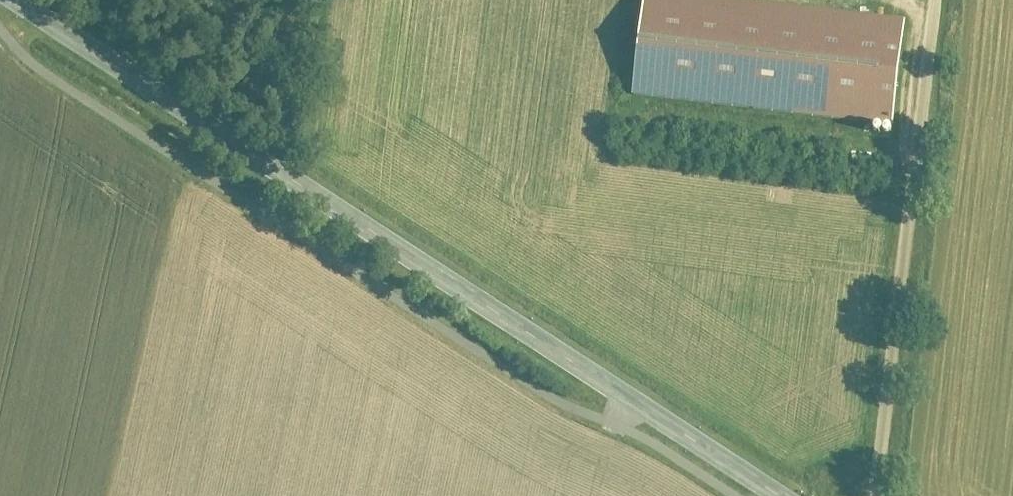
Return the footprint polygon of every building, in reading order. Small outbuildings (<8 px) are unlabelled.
[(637,94),(897,131),(912,28),(720,0),(651,0),(637,94)]
